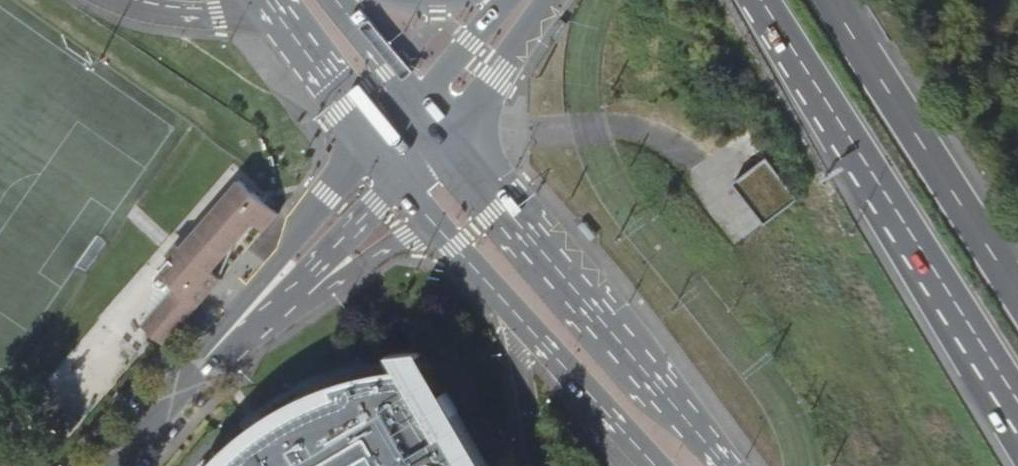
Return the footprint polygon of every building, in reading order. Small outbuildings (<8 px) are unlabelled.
[(697,167),(679,180),(734,250),(796,200),(745,130),(712,155),(697,167)] [(142,326),(163,345),(210,291),(201,284),(206,279),(212,272),(256,225),(262,231),(278,212),(240,180),(183,246),(185,247),(179,254),(174,260),(172,259),(158,275),(157,282),(158,284),(163,288),(168,287),(173,283),(176,286),(142,326)] [(201,284),(210,291),(214,287),(221,279),(212,272),(206,279),(201,284)] [(275,414),(216,465),(484,465),(442,394),(440,396),(444,403),(433,409),(410,371),(347,382),(345,383),(320,392),(275,414)] [(60,411),(49,424),(63,436),(74,423),(60,411)]
